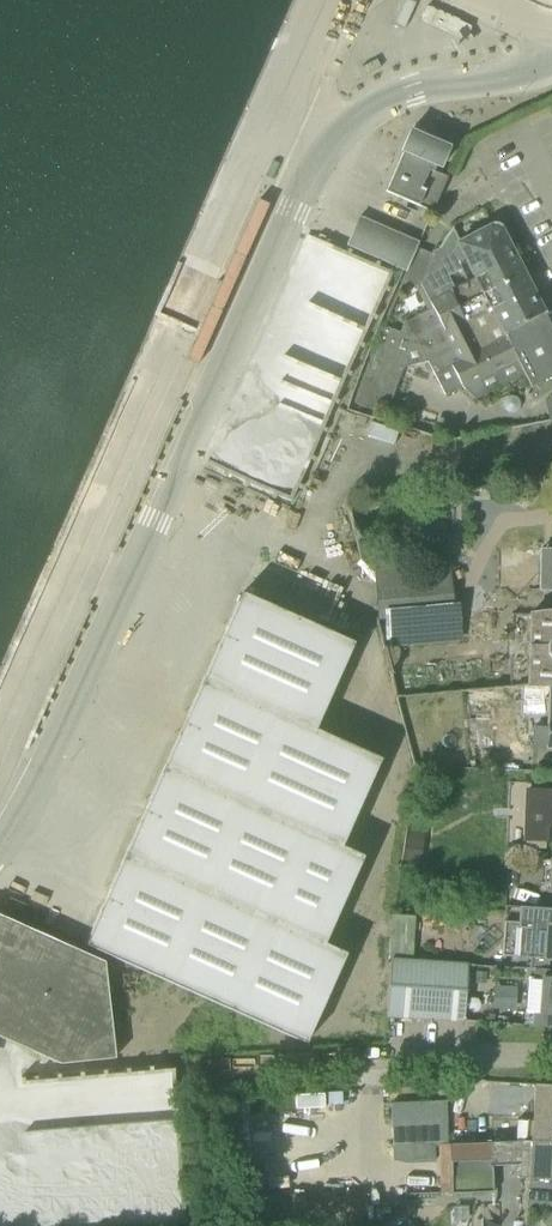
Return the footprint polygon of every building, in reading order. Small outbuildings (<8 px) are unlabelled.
[(449,148),(410,131),(401,151),(403,152),(386,192),(432,212),(447,177),(433,171),(436,165),(441,167),(449,148)] [(407,271),(417,248),(418,244),(359,218),(347,245),(407,271)] [(421,286),(430,303),(450,293),(457,308),(524,274),(502,232),(501,229),(501,228),(500,228),(499,227),(499,228),(498,228),(493,227),(493,226),(493,225),(492,225),(491,225),(490,226),(488,228),(459,243),(458,241),(439,250),(440,252),(434,255),(417,248),(407,271),(403,279),(421,286)] [(462,387),(474,399),(526,373),(532,387),(551,377),(551,330),(524,274),(457,308),(450,293),(430,303),(433,308),(407,322),(402,334),(383,327),(354,403),(386,415),(402,370),(428,363),(445,396),(462,387)] [(379,618),(403,616),(450,613),(447,568),(375,574),(379,618)] [(353,643),(243,594),(86,945),(306,1043),(345,954),(323,944),(362,857),(340,847),(380,760),(314,730),(353,643)] [(551,689),(551,613),(531,615),(529,686),(529,688),(551,689)] [(529,686),(522,686),(521,698),(520,716),(548,717),(547,728),(533,727),(533,748),(551,749),(551,689),(529,688),(529,686)] [(511,780),(510,806),(524,807),(524,780),(511,780)] [(528,791),(526,841),(551,842),(551,792),(528,791)] [(417,871),(423,830),(407,828),(401,868),(417,871)] [(545,959),(551,960),(551,909),(520,907),(519,922),(503,921),(500,957),(545,959)] [(61,1065),(115,1059),(104,963),(104,962),(0,916),(0,1038),(61,1065)] [(468,965),(391,960),(386,1017),(464,1022),(468,965)] [(535,1013),(534,1024),(551,1025),(551,970),(528,969),(525,1013),(527,1013),(535,1013)] [(535,1085),(533,1122),(518,1121),(516,1142),(551,1144),(551,1086),(535,1085)] [(393,1147),(440,1145),(450,1145),(448,1101),(391,1103),(393,1147)] [(516,1142),(450,1145),(450,1168),(451,1194),(493,1193),(492,1164),(519,1163),(518,1178),(551,1180),(551,1144),(516,1142)] [(24,1182),(0,1170),(0,1225),(3,1225),(24,1182)]
